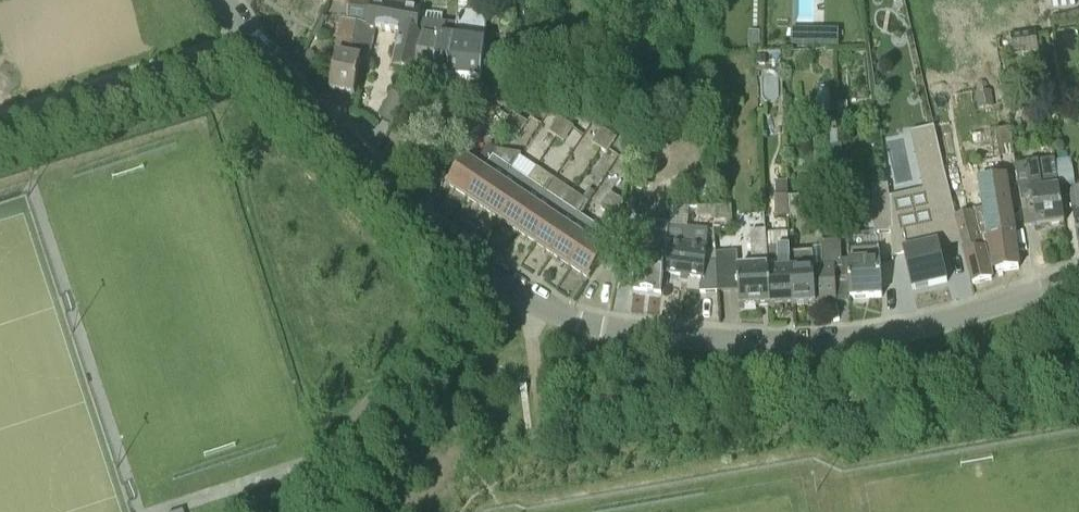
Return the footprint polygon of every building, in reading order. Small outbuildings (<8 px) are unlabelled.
[(362,61),(351,60),(358,26),(367,28),(372,7),(372,0),(345,0),(350,1),(347,22),(343,21),(330,93),(355,98),(362,61)] [(362,61),(363,62),(374,49),(378,29),(402,33),(392,74),(411,80),(416,59),(419,37),(421,37),(424,14),(421,14),(422,7),(406,6),(407,0),(372,0),(372,7),(367,28),(358,26),(351,60),(362,61)] [(467,12),(488,13),(489,0),(468,0),(467,12)] [(486,36),(488,13),(467,12),(458,11),(457,25),(454,43),(451,42),(448,82),(482,84),(483,73),(513,75),(515,49),(485,46),(485,45),(476,44),(477,35),(486,36)] [(418,61),(436,64),(443,24),(443,16),(424,14),(421,37),(418,61)] [(434,81),(448,82),(451,42),(454,43),(457,25),(443,24),(436,64),(434,81)] [(815,48),(839,48),(839,31),(815,30),(815,48)] [(1012,53),(1037,49),(1034,32),(1009,35),(1012,53)] [(377,120),(392,127),(404,101),(390,94),(377,120)] [(849,117),(847,117),(846,109),(849,108),(848,103),(837,104),(838,122),(849,122),(849,117)] [(508,133),(518,118),(511,113),(500,128),(508,133)] [(518,118),(508,133),(516,139),(526,123),(518,118)] [(555,138),(565,123),(557,118),(547,133),(555,138)] [(565,123),(555,138),(563,143),(573,128),(565,123)] [(598,149),(608,134),(600,129),(590,144),(598,149)] [(1064,224),(1061,197),(1059,189),(1055,162),(1026,166),(1021,129),(1011,131),(1018,184),(1019,194),(1028,193),(1030,207),(1033,206),(1036,228),(1064,224)] [(976,188),(979,209),(989,268),(994,267),(995,273),(1018,269),(1006,185),(1018,184),(1011,131),(996,133),(1004,184),(978,188),(976,188)] [(467,198),(493,158),(498,152),(506,140),(497,134),(477,164),(466,157),(448,186),(467,198)] [(608,134),(598,149),(606,154),(616,139),(608,134)] [(902,228),(891,231),(891,233),(892,261),(905,257),(913,291),(947,283),(938,246),(962,240),(955,216),(939,148),(920,152),(926,176),(920,177),(930,218),(929,218),(931,227),(903,234),(902,228)] [(467,198),(484,210),(510,170),(493,158),(467,198)] [(1055,162),(1059,189),(1074,187),(1070,160),(1055,162)] [(484,210),(500,221),(527,181),(510,170),(484,210)] [(500,221),(517,232),(544,192),(527,181),(500,221)] [(891,233),(891,231),(890,203),(887,186),(872,186),(873,204),(874,234),(891,233)] [(517,232),(536,244),(562,204),(544,192),(517,232)] [(1078,250),(1078,192),(1069,193),(1072,211),(1078,250)] [(605,214),(615,198),(608,193),(598,209),(605,214)] [(628,217),(643,217),(643,195),(631,195),(628,195),(628,217)] [(775,219),(788,219),(786,197),(774,197),(775,219)] [(615,198),(605,214),(613,219),(623,204),(615,198)] [(536,244),(554,256),(580,216),(562,204),(536,244)] [(989,268),(979,209),(970,210),(971,213),(955,216),(962,240),(972,285),(991,280),(989,268)] [(571,268),(572,266),(597,228),(595,226),(582,217),(580,216),(554,256),(571,268)] [(709,293),(713,262),(706,262),(708,248),(707,248),(708,229),(688,227),(670,226),(667,251),(664,274),(702,279),(699,294),(709,293)] [(571,268),(589,280),(615,240),(597,228),(572,266),(571,268)] [(770,308),(766,248),(765,231),(751,232),(752,268),(739,269),(738,252),(715,253),(716,262),(713,262),(709,293),(738,292),(739,309),(770,308)] [(825,301),(850,300),(848,260),(843,260),(842,242),(822,243),(822,248),(812,248),(812,252),(789,253),(790,269),(791,307),(826,306),(825,301)] [(661,294),(664,274),(667,251),(640,247),(633,289),(661,294)] [(770,308),(791,307),(790,269),(789,253),(789,248),(766,248),(770,308)] [(848,251),(848,260),(850,300),(882,298),(879,249),(848,251)] [(526,380),(520,381),(522,401),(529,400),(526,380)] [(397,389),(402,394),(411,386),(406,381),(397,389)]
